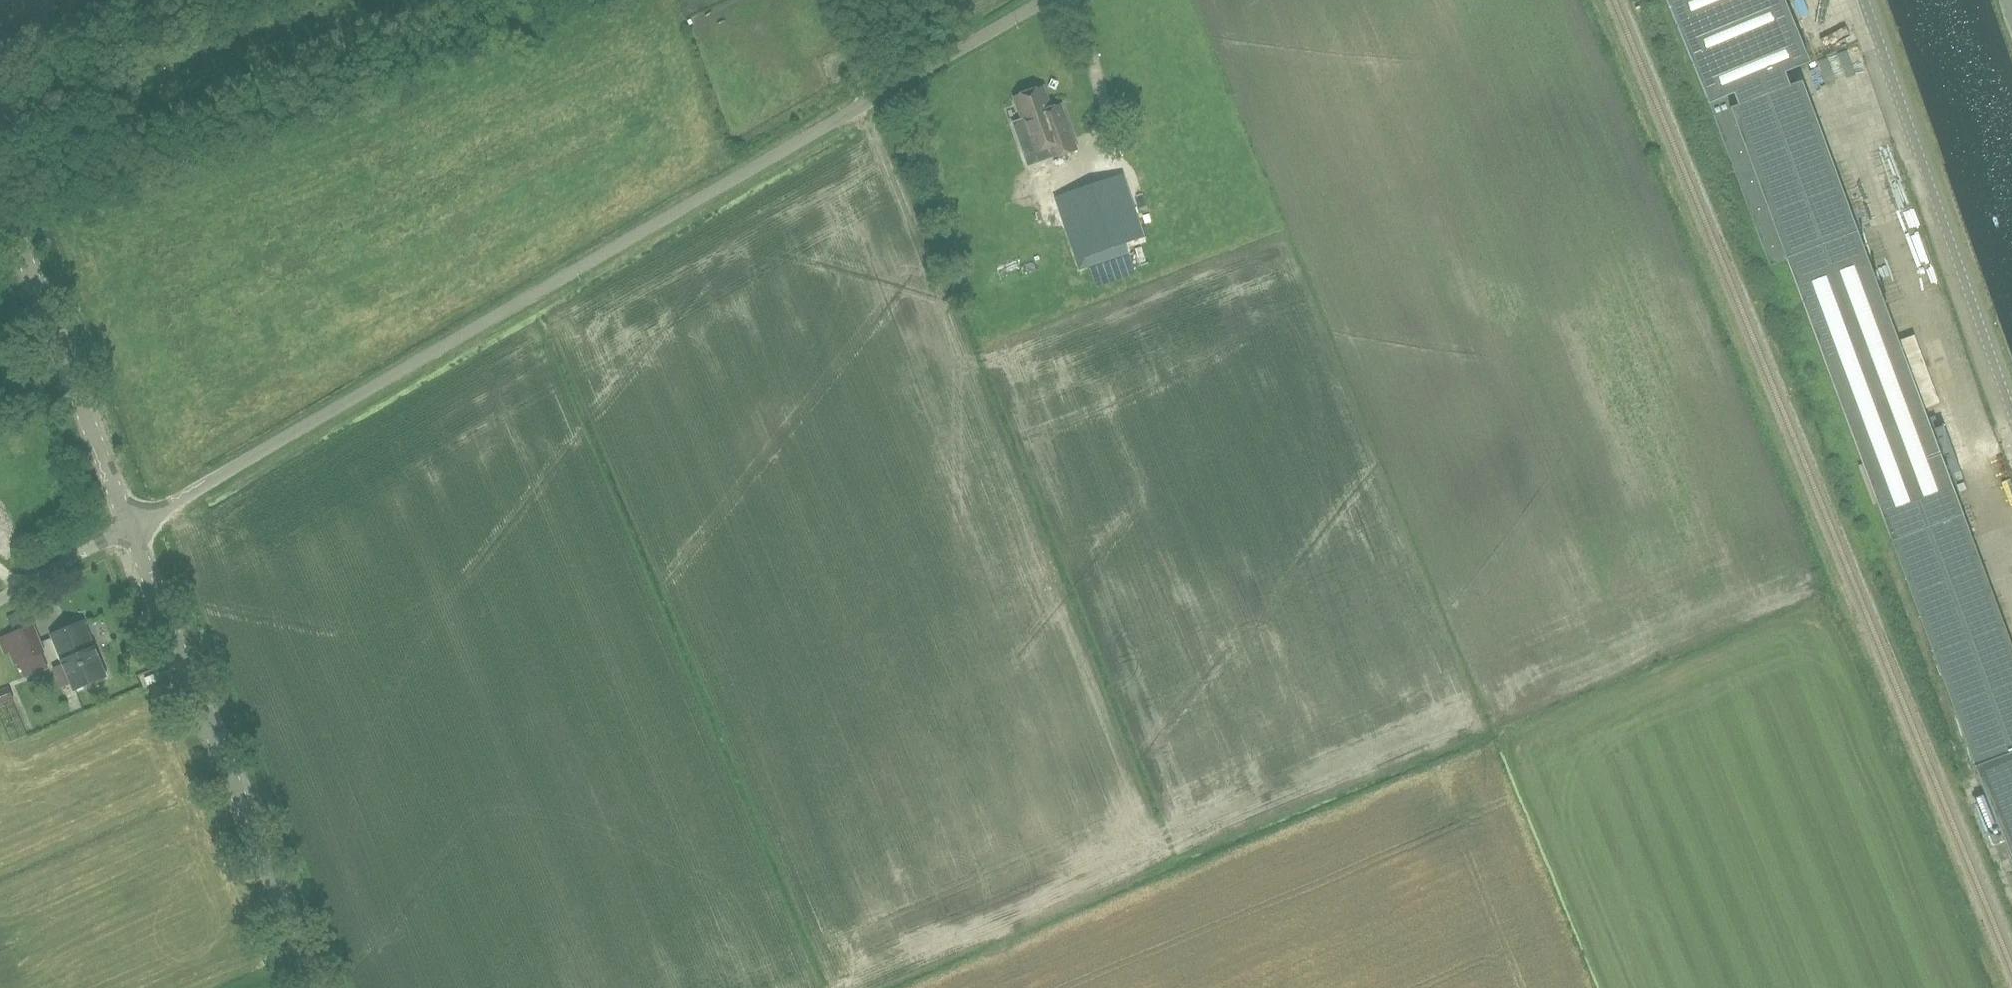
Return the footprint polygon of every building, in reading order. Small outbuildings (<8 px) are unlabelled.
[(1932,434),(1802,81),(1790,85),(1785,72),(1810,61),(1785,0),(1667,0),(1709,103),(1710,103),(1770,265),(1787,259),(1974,765),(2011,858),(2011,650),(1940,454),(1932,434)] [(1022,118),(1012,122),(1020,146),(1027,167),(1053,158),(1077,150),(1061,105),(1051,108),(1044,87),(1015,97),(1022,118)] [(1081,259),(1144,237),(1122,175),(1059,197),(1064,210),(1070,228),(1081,259)] [(75,689),(106,676),(83,621),(52,634),(75,689)] [(34,624),(0,638),(0,643),(4,654),(8,652),(14,665),(19,663),(26,679),(49,669),(43,654),(46,653),(34,624)] [(155,674),(145,678),(148,685),(158,681),(155,674)] [(15,699),(10,687),(5,690),(4,688),(0,689),(0,705),(15,699)]
